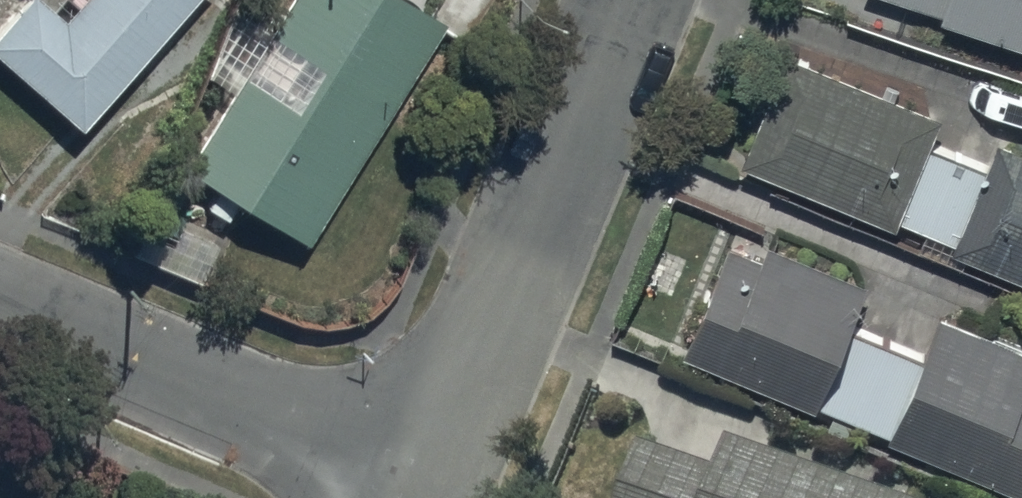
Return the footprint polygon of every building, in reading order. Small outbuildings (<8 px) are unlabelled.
[(82,135),(202,0),(88,0),(64,28),(33,0),(0,37),(0,63),(82,135)] [(309,251),(445,29),(397,0),(295,0),(187,177),(309,251)] [(1021,29),(1021,0),(933,0),(1021,29)] [(739,150),(894,213),(939,102),(784,39),(739,150)] [(1021,267),(1021,138),(997,127),(951,238),(1021,267)] [(683,341),(814,396),(865,273),(768,232),(761,247),(729,234),(683,341)] [(1019,482),(1021,474),(1021,339),(939,305),(888,428),(1019,482)] [(729,433),(719,463),(643,437),(622,497),(918,497),(729,433)]
